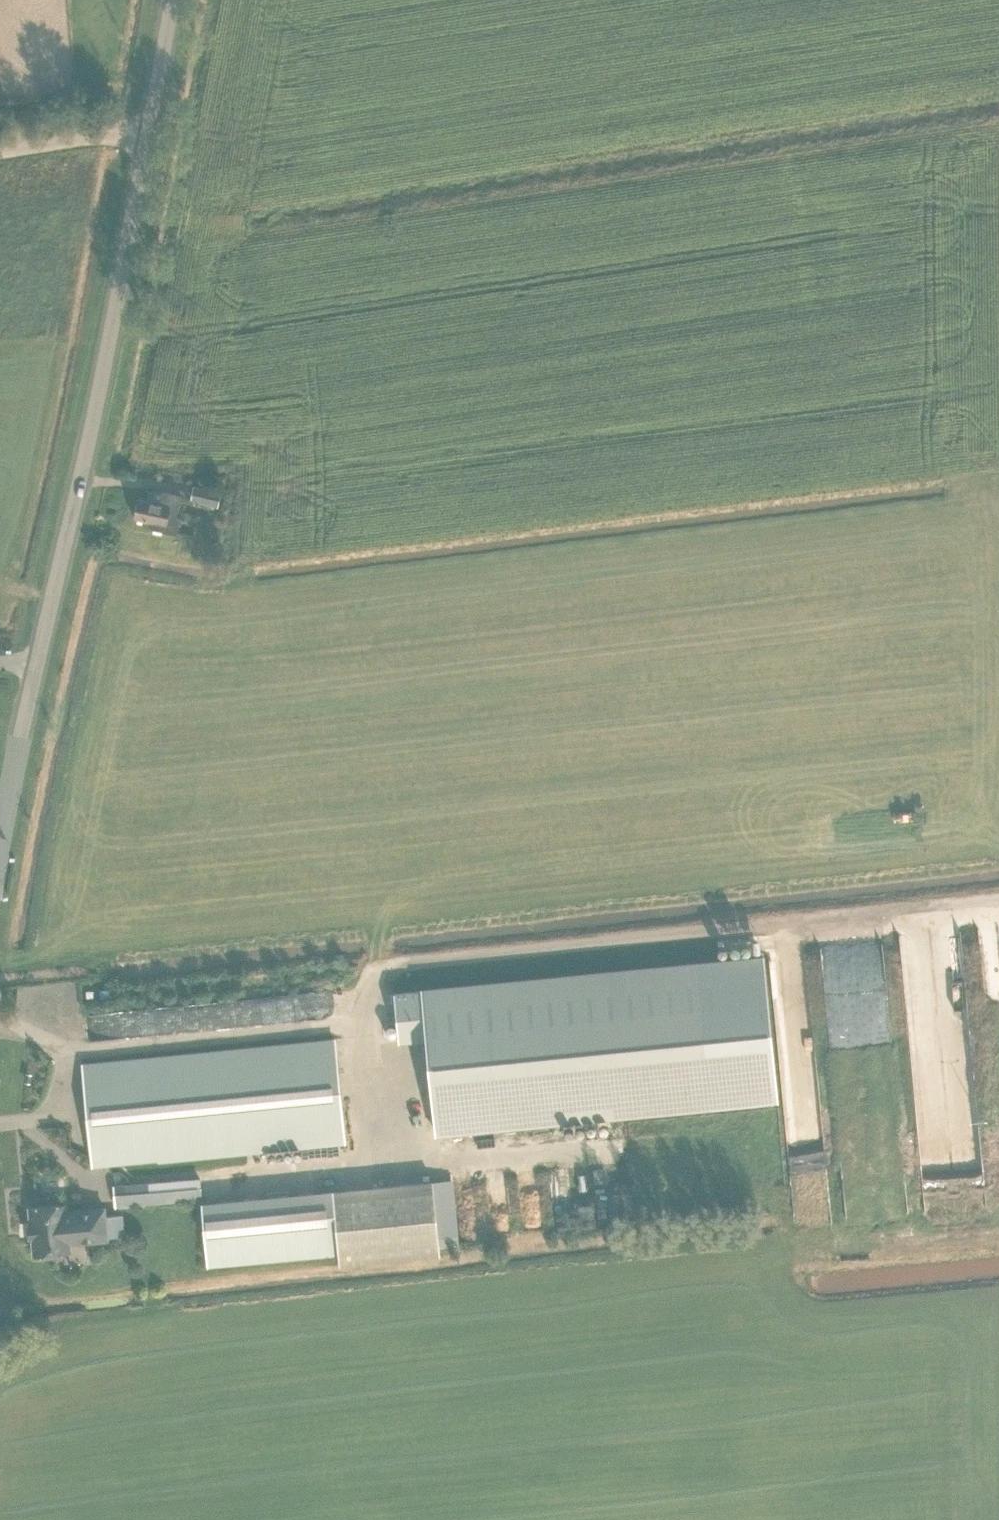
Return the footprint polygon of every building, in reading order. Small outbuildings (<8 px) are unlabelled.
[(218,505),(221,491),(193,485),(191,499),(218,505)] [(176,516),(181,495),(163,491),(161,504),(139,499),(135,517),(153,520),(151,528),(178,533),(181,516),(176,516)] [(763,954),(394,990),(399,1042),(427,1040),(436,1135),(777,1102),(763,954)] [(93,1165),(265,1148),(345,1140),(334,1038),(82,1063),(93,1165)] [(200,1177),(113,1185),(115,1207),(202,1199),(200,1177)] [(449,1180),(434,1181),(441,1247),(456,1245),(449,1180)] [(441,1247),(434,1181),(206,1202),(211,1263),(339,1251),(340,1264),(442,1254),(441,1247)] [(69,1210),(68,1202),(27,1207),(29,1223),(27,1224),(28,1239),(31,1239),(33,1256),(73,1252),(73,1244),(110,1241),(106,1206),(69,1210)]
